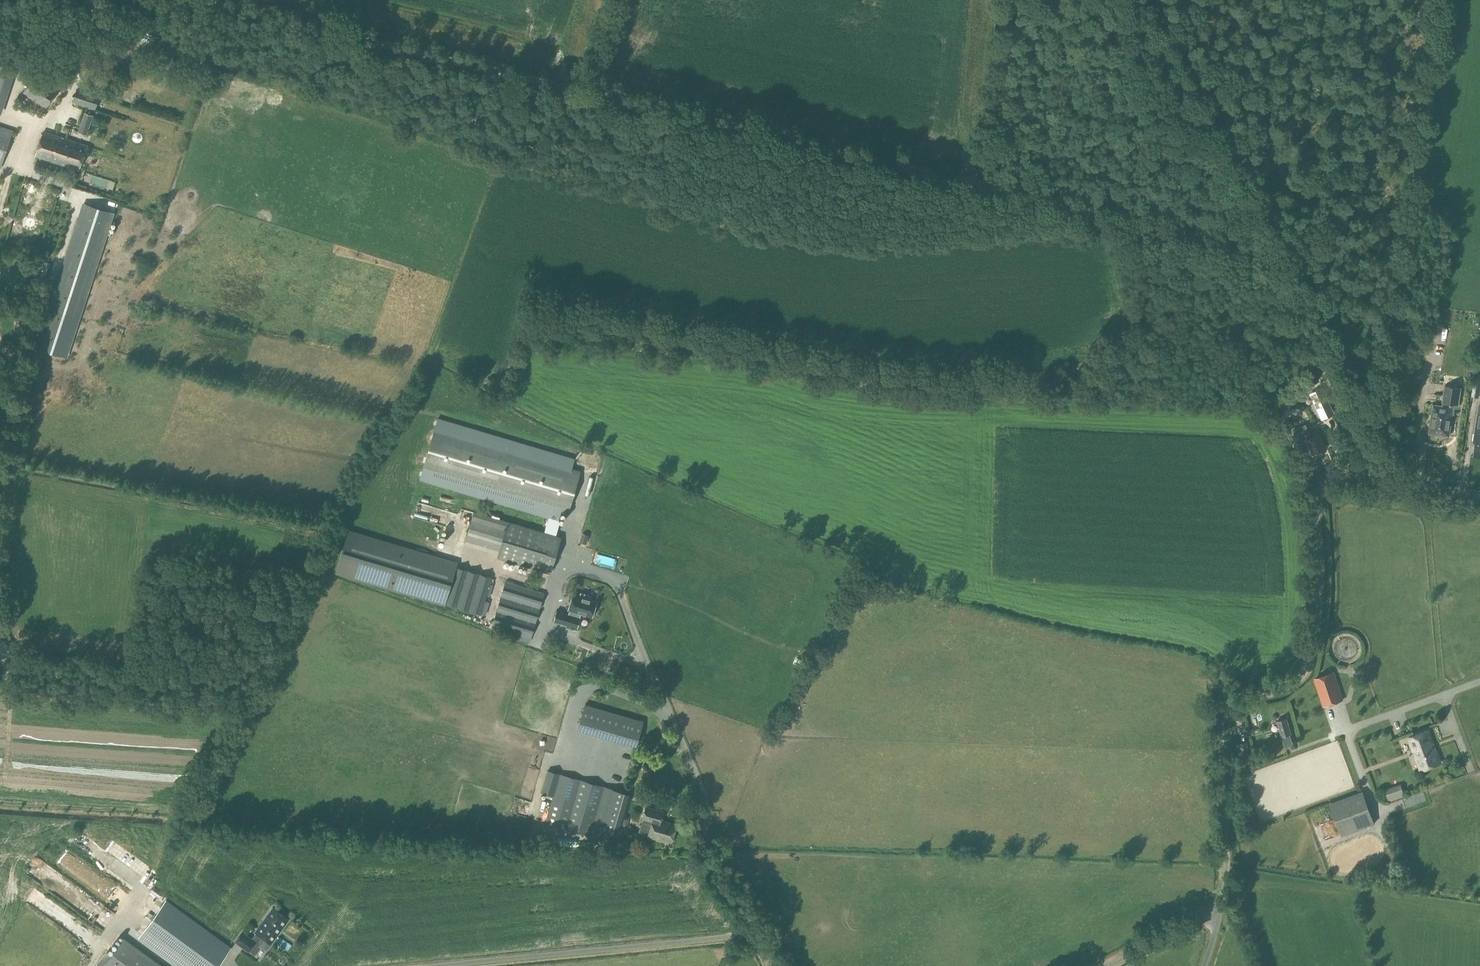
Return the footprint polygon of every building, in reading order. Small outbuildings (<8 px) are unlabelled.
[(46,108),(59,90),(35,76),(23,93),(46,108)] [(100,96),(77,88),(73,102),(96,110),(100,96)] [(87,135),(94,116),(85,113),(78,132),(87,135)] [(1,169),(14,130),(0,126),(0,169),(1,169)] [(79,171),(87,146),(45,131),(36,156),(79,171)] [(47,189),(43,188),(41,196),(55,199),(58,185),(48,182),(47,189)] [(53,254),(59,256),(77,198),(101,205),(101,203),(109,206),(112,197),(74,186),(53,254)] [(114,213),(84,203),(36,352),(65,361),(114,213)] [(46,277),(47,260),(38,260),(37,277),(46,277)] [(47,277),(53,279),(58,264),(52,262),(47,277)] [(1318,381),(1310,365),(1299,370),(1307,386),(1318,381)] [(1453,408),(1455,408),(1457,407),(1458,405),(1461,388),(1442,385),(1439,406),(1434,405),(1433,407),(1432,406),(1430,407),(1430,412),(1431,414),(1432,414),(1429,433),(1449,436),(1453,408)] [(1333,414),(1321,388),(1310,393),(1315,403),(1314,404),(1315,404),(1317,407),(1316,408),(1317,408),(1322,419),(1333,414)] [(442,418),(439,429),(576,469),(578,458),(442,418)] [(581,471),(435,428),(423,470),(568,513),(581,471)] [(1324,443),(1319,433),(1304,441),(1308,449),(1311,447),(1314,454),(1324,449),(1321,444),(1324,443)] [(440,524),(444,513),(419,504),(415,515),(429,520),(440,524)] [(465,542),(499,552),(498,556),(550,572),(561,538),(508,521),(507,525),(473,514),(465,542)] [(458,562),(349,530),(336,572),(445,605),(446,604),(444,603),(455,566),(457,566),(458,562)] [(586,544),(588,535),(583,533),(582,533),(579,542),(580,542),(586,544)] [(573,551),(576,539),(570,538),(568,550),(573,551)] [(493,578),(456,566),(444,603),(482,614),(486,615),(490,602),(486,600),(493,578)] [(544,593),(505,581),(492,626),(515,633),(514,637),(530,642),(544,593)] [(581,613),(593,617),(598,600),(591,598),(592,596),(581,592),(580,595),(573,593),(568,609),(570,610),(569,614),(557,610),(554,621),(578,628),(581,617),(580,617),(581,613)] [(1355,644),(1339,634),(1330,649),(1346,659),(1355,644)] [(1323,707),(1338,702),(1344,700),(1334,671),(1313,678),(1323,707)] [(644,721),(585,704),(577,730),(636,747),(644,721)] [(1287,718),(1277,721),(1286,747),(1294,745),(1290,734),(1292,733),(1287,718)] [(1409,738),(1413,750),(1414,749),(1417,756),(1416,756),(1421,770),(1441,763),(1436,750),(1437,749),(1436,749),(1434,744),(1435,743),(1434,743),(1429,730),(1409,738)] [(628,760),(632,747),(602,738),(598,752),(603,754),(600,763),(609,765),(608,770),(624,774),(626,765),(622,764),(622,765),(618,764),(620,758),(628,760)] [(542,752),(545,748),(536,743),(534,747),(542,752)] [(548,770),(541,793),(550,795),(548,802),(551,803),(546,822),(590,835),(604,786),(548,770)] [(592,836),(605,840),(608,832),(619,835),(630,794),(612,789),(611,795),(604,793),(592,836)] [(1375,824),(1363,791),(1330,803),(1342,836),(1375,824)] [(652,822),(648,835),(654,837),(653,837),(664,840),(671,842),(676,825),(661,821),(664,811),(646,806),(642,819),(652,822)] [(56,860),(63,866),(71,857),(64,851),(56,860)] [(90,874),(90,885),(103,885),(103,874),(90,874)] [(232,947),(166,900),(146,929),(197,965),(218,965),(232,947)] [(95,923),(104,906),(98,902),(89,920),(95,923)] [(243,932),(236,942),(249,951),(255,942),(260,945),(265,938),(272,943),(289,919),(273,907),(255,931),(257,933),(253,939),(243,932)] [(99,965),(146,965),(113,944),(99,965)]
